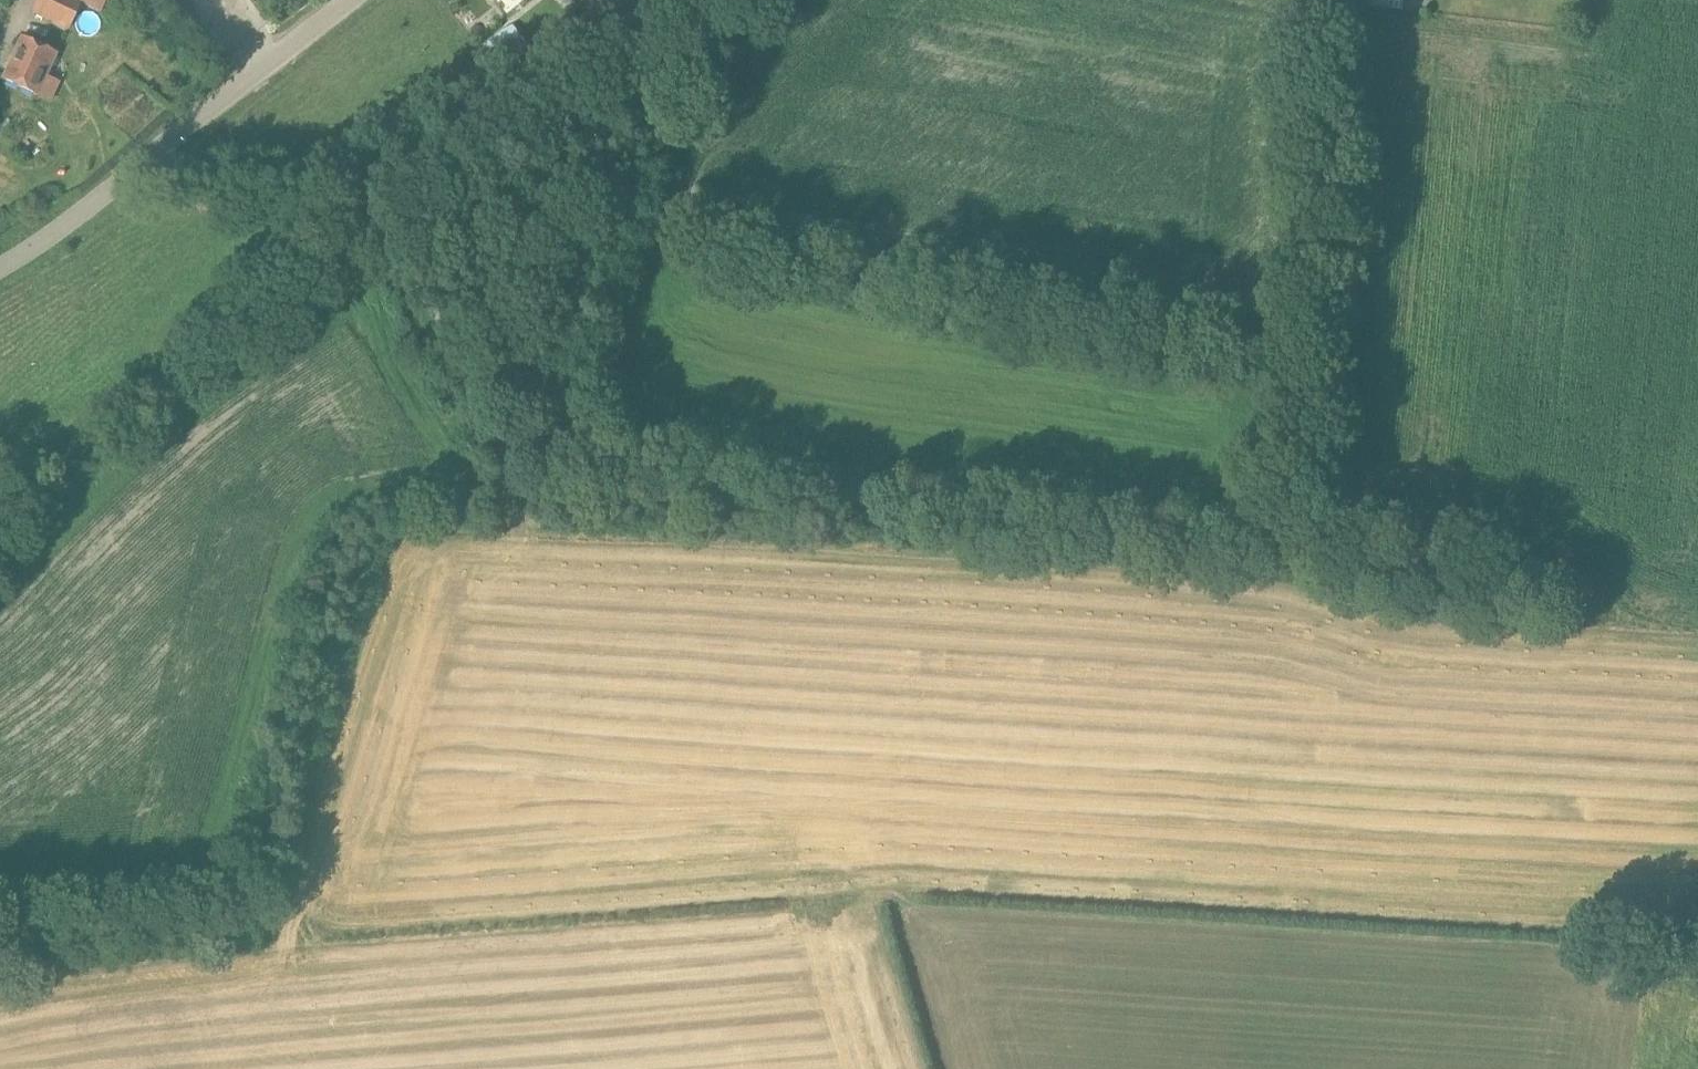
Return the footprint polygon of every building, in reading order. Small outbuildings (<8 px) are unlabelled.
[(106,0),(41,0),(36,12),(69,27),(81,1),(101,10),(106,0)] [(527,50),(511,30),(486,49),(503,69),(527,50)] [(50,101),(58,80),(47,76),(56,54),(24,39),(4,79),(39,96),(50,101)] [(14,121),(1,130),(10,143),(23,134),(14,121)]
